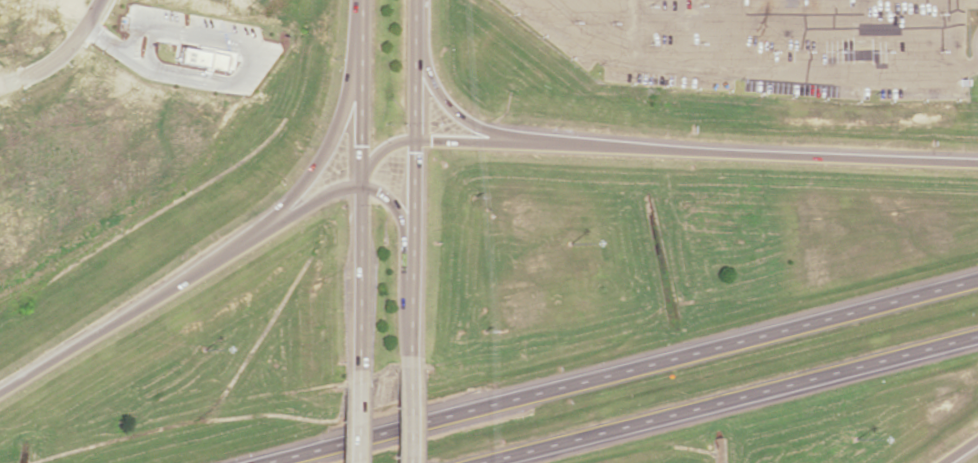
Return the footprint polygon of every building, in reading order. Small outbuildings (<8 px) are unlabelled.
[(178,45),(176,61),(229,72),(232,55),(178,45)]
